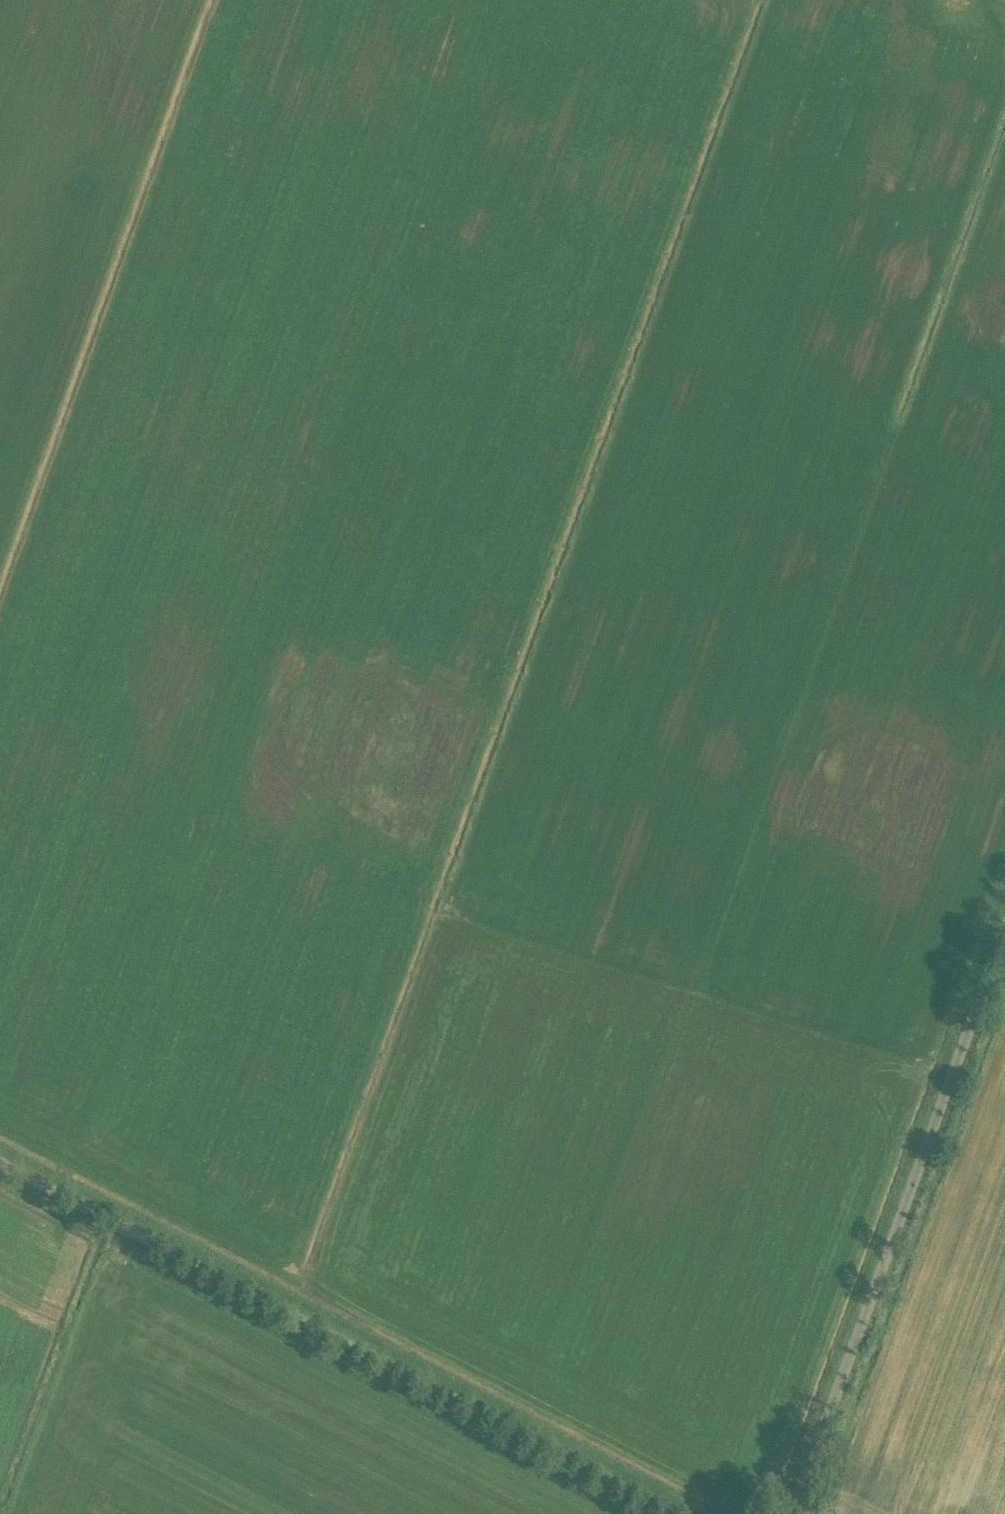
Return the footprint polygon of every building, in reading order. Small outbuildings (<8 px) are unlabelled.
[(146,1261),(148,1257),(149,1255),(143,1252),(140,1258),(146,1261)]
